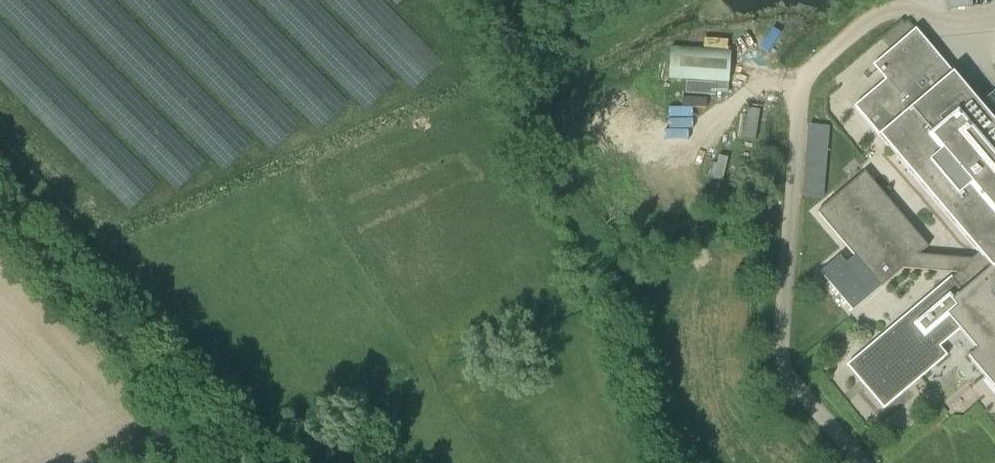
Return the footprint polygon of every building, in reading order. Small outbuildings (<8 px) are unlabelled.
[(914,23),(871,59),(884,74),(852,100),(977,248),(970,254),(917,250),(927,242),(863,167),(816,207),(853,251),(845,259),(838,252),(819,268),(851,306),(901,264),(957,268),(846,361),(882,406),(947,356),(940,347),(959,331),(976,350),(967,358),(994,390),(994,301),(991,297),(994,294),(994,114),(914,23)] [(678,79),(689,79),(689,90),(731,91),(731,55),(679,55),(678,79)] [(746,137),(759,138),(760,108),(747,107),(746,137)] [(824,196),(833,125),(812,122),(803,193),(824,196)]
